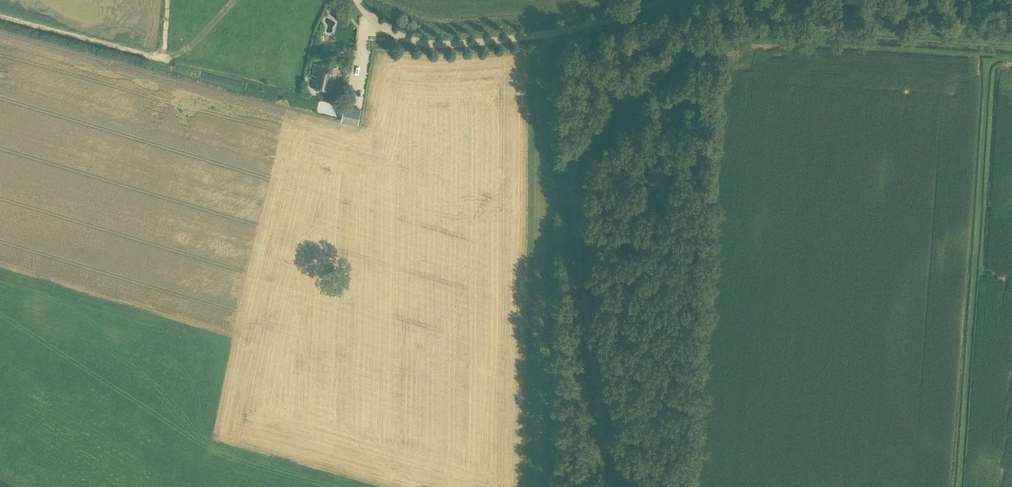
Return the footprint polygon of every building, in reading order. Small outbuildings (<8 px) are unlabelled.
[(311,52),(312,61),(327,58),(325,50),(311,52)] [(333,90),(337,67),(314,63),(310,86),(333,90)] [(354,103),(356,90),(347,88),(346,94),(342,94),(341,101),(354,103)] [(350,106),(348,120),(358,122),(360,108),(350,106)]
